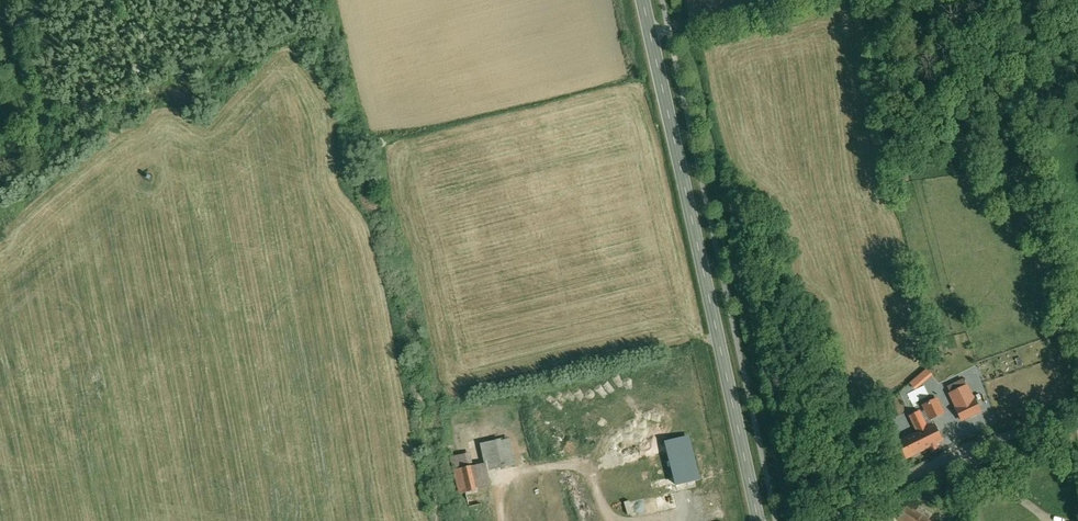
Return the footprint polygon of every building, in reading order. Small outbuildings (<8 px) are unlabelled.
[(967,386),(950,394),(957,408),(974,400),(967,386)] [(944,413),(937,399),(923,406),(930,419),(944,413)] [(957,408),(956,408),(962,420),(980,411),(975,399),(957,408)] [(912,416),(905,402),(895,407),(907,430),(914,426),(910,417),(912,416)] [(928,428),(920,412),(912,416),(910,417),(914,426),(918,433),(905,439),(913,455),(930,447),(932,451),(938,448),(936,444),(942,441),(934,425),(928,428)] [(509,436),(480,443),(485,463),(474,465),(472,466),(478,490),(480,489),(492,487),(488,471),(517,465),(509,436)] [(697,479),(686,437),(664,443),(675,484),(697,479)] [(472,466),(474,465),(470,452),(450,457),(453,470),(454,470),(472,466)] [(472,466),(454,470),(460,494),(464,493),(478,490),(472,466)] [(484,503),(480,489),(478,490),(464,493),(468,507),(469,507),(481,504),(484,503)] [(469,507),(472,520),(485,520),(481,504),(469,507)] [(915,512),(906,506),(898,518),(902,520),(929,520),(928,520),(932,515),(919,506),(915,512)]
